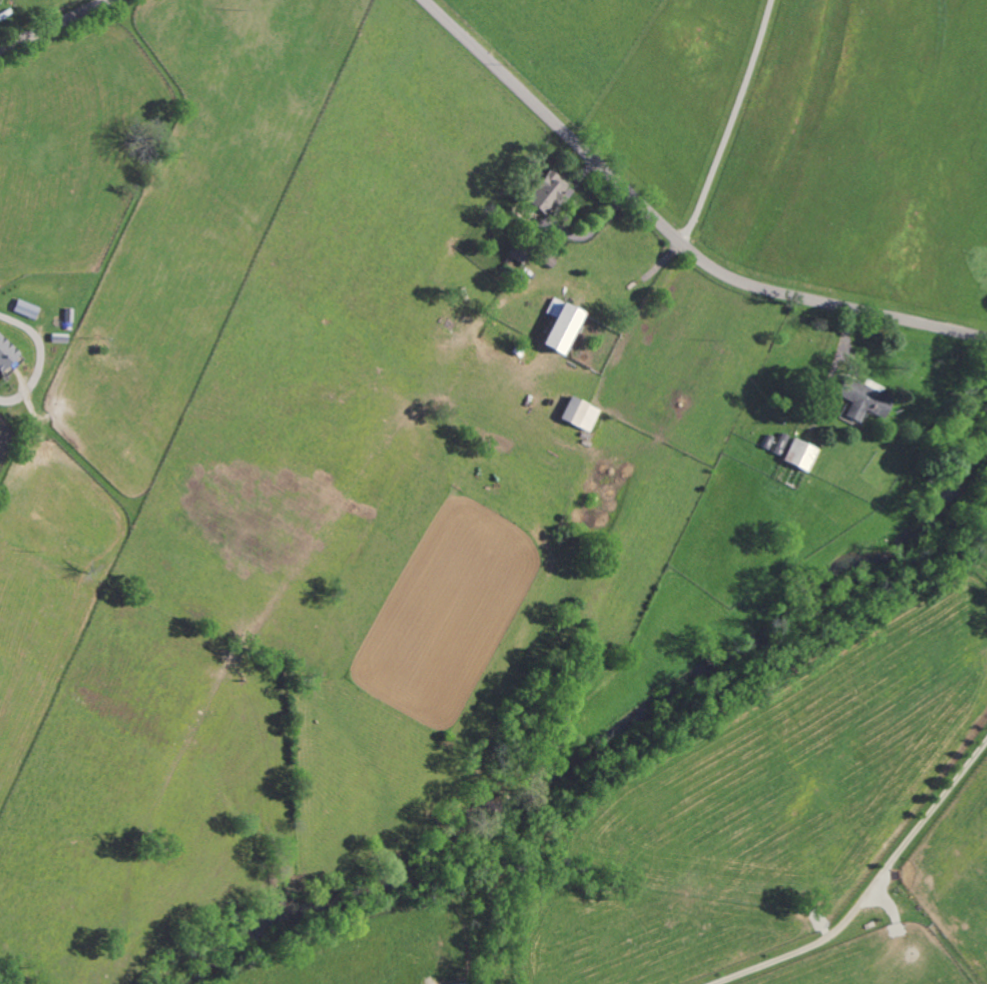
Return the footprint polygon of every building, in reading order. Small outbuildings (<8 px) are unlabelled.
[(568,184),(550,170),(526,200),(544,214),(568,184)] [(530,253),(518,242),(508,253),(521,264),(530,253)] [(40,307),(18,298),(13,311),(35,319),(40,307)] [(540,344),(562,354),(582,311),(552,298),(545,313),(553,317),(540,344)] [(18,352),(0,335),(0,371),(18,352)] [(884,418),(894,396),(850,377),(841,397),(851,402),(845,415),(859,421),(865,410),(884,418)] [(589,432),(599,409),(570,396),(560,419),(589,432)] [(783,460),(807,472),(817,449),(793,438),(783,460)]
